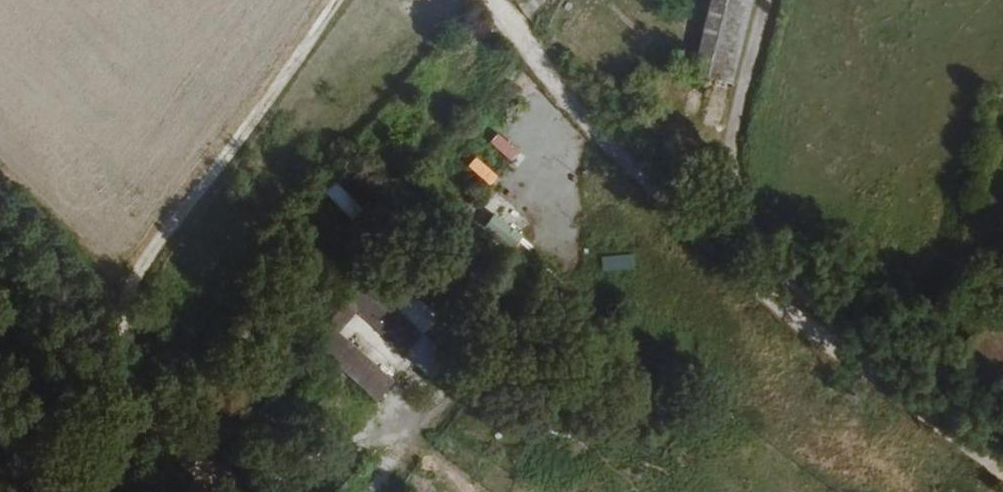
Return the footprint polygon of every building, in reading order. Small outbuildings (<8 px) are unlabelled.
[(750,0),(706,0),(692,72),(711,76),(702,119),(726,123),(750,0)] [(349,217),(360,206),(333,177),(321,188),(349,217)] [(510,250),(534,223),(487,183),(464,210),(510,250)] [(631,266),(630,252),(600,253),(601,267),(631,266)] [(337,330),(354,311),(420,367),(442,340),(393,298),(395,295),(362,267),(305,334),(379,397),(395,379),(337,330)] [(1002,392),(1002,333),(986,319),(951,362),(997,400),(1002,392)] [(49,381),(39,372),(29,383),(39,392),(49,381)]
